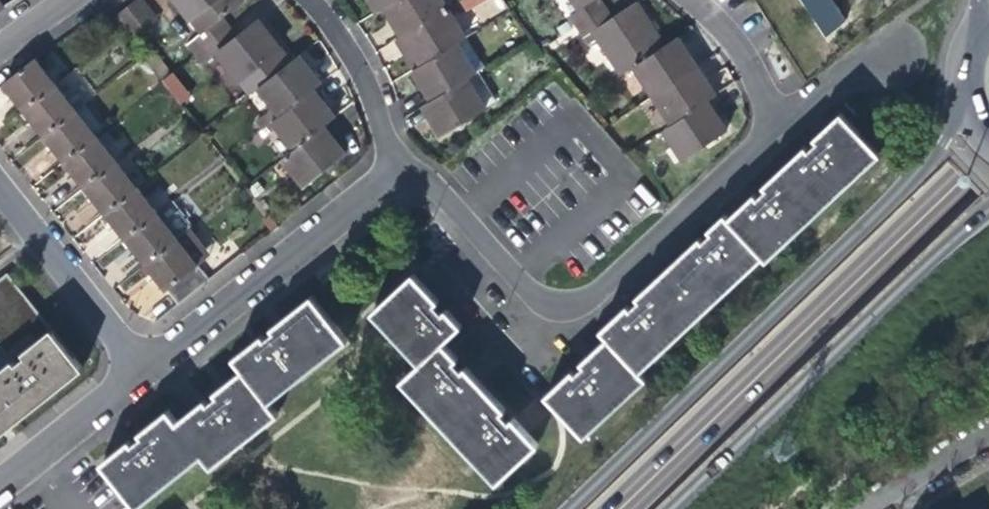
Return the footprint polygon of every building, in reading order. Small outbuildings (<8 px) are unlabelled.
[(142,0),(138,0),(118,16),(136,39),(159,22),(142,0)] [(203,48),(230,26),(224,18),(245,2),(244,0),(177,0),(203,34),(196,39),(203,48)] [(375,12),(385,7),(396,0),(368,0),(375,12)] [(385,7),(396,24),(403,36),(449,9),(443,0),(396,0),(385,7)] [(463,0),(449,9),(403,36),(413,52),(421,65),(468,37),(480,30),(463,0)] [(579,11),(570,16),(577,26),(606,8),(602,0),(572,0),(579,11)] [(621,75),(634,66),(666,46),(653,25),(637,0),(612,17),(606,8),(577,26),(583,36),(592,31),(621,75)] [(835,1),(837,0),(807,0),(829,33),(848,20),(835,1)] [(250,95),(258,89),(292,62),(277,43),(259,20),(238,37),(230,26),(203,48),(211,58),(218,53),(250,95)] [(486,67),(468,37),(421,65),(412,70),(423,88),(431,100),(480,71),(486,67)] [(679,38),(666,46),(634,66),(653,96),(697,67),(688,52),(679,38)] [(258,89),(280,117),(316,88),(322,83),(311,69),(301,55),(292,62),(258,89)] [(56,85),(35,59),(4,84),(18,102),(24,110),(56,85)] [(708,83),(697,67),(653,96),(672,124),(709,101),(716,96),(708,83)] [(173,71),(161,80),(178,105),(191,97),(173,71)] [(498,102),(480,71),(431,100),(423,105),(434,123),(441,136),(498,102)] [(77,112),(56,85),(24,110),(40,129),(46,137),(77,112)] [(272,123),(293,150),(325,125),(337,116),(324,99),(316,88),(280,117),(272,123)] [(719,116),(709,101),(672,124),(664,129),(683,159),(728,131),(719,116)] [(86,105),(77,112),(96,136),(105,128),(86,105)] [(96,136),(77,112),(46,137),(57,151),(65,161),(97,137),(96,136)] [(729,218),(764,256),(768,260),(880,155),(842,113),(816,138),(818,140),(813,145),(810,149),(807,146),(765,185),(768,187),(763,191),(758,196),(756,193),(729,218)] [(336,140),(325,125),(293,150),(282,158),(305,187),(347,154),(336,140)] [(99,139),(97,137),(65,161),(77,176),(86,187),(127,154),(109,131),(99,139)] [(148,180),(127,154),(86,187),(98,202),(106,213),(138,188),(148,180)] [(146,199),(138,188),(106,213),(120,229),(127,239),(174,202),(161,187),(146,199)] [(193,226),(174,202),(127,239),(139,254),(146,263),(177,238),(193,226)] [(764,256),(729,218),(726,214),(710,229),(713,231),(708,236),(703,240),(701,238),(638,296),(640,300),(636,304),(631,308),(629,305),(602,330),(608,337),(641,371),(764,256)] [(199,266),(177,238),(146,263),(157,277),(168,290),(199,266)] [(14,360),(17,364),(27,356),(24,351),(52,329),(8,273),(0,280),(0,346),(7,355),(8,356),(0,363),(0,371),(14,360)] [(420,364),(444,342),(461,326),(447,310),(444,312),(440,307),(436,303),(438,301),(414,273),(372,312),(420,364)] [(235,358),(244,369),(270,402),(347,341),(313,297),(274,328),(276,330),(271,334),(265,338),(263,336),(235,358)] [(84,368),(52,329),(24,351),(27,356),(17,364),(14,360),(0,371),(0,435),(55,391),(84,368)] [(641,371),(608,337),(583,361),(586,365),(581,369),(577,373),(574,369),(547,394),(580,430),(586,436),(648,378),(641,371)] [(457,357),(444,342),(420,364),(403,380),(497,483),(539,445),(514,418),(511,421),(506,416),(502,411),(504,408),(467,367),(464,370),(459,364),(454,360),(457,357)] [(279,413),(270,402),(244,369),(216,392),(219,395),(213,399),(208,403),(205,400),(178,421),(169,410),(141,432),(143,434),(138,439),(133,443),(131,440),(102,463),(138,507),(204,455),(213,466),(279,413)]
